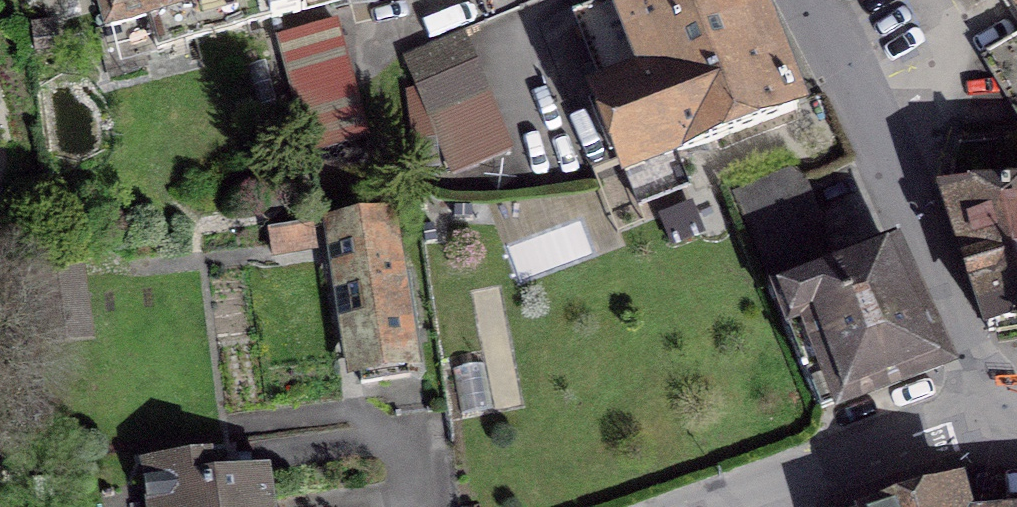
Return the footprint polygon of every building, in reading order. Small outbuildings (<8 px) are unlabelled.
[(120,59),(272,17),(267,0),(104,0),(120,59)] [(272,17),(338,0),(267,0),(272,17)] [(799,107),(756,0),(605,0),(573,12),(593,65),(584,68),(626,173),(799,107)] [(338,21),(274,36),(306,156),(369,138),(338,21)] [(412,138),(437,131),(453,170),(508,147),(463,36),(407,59),(419,87),(407,91),(412,138)] [(985,56),(1016,108),(1016,37),(985,56)] [(820,408),(943,365),(889,245),(834,267),(802,181),(787,170),(733,193),(820,408)] [(943,192),(989,331),(1016,325),(1016,189),(943,192)] [(409,275),(394,278),(385,222),(337,230),(361,383),(409,376),(401,329),(417,326),(409,275)] [(267,470),(211,477),(209,455),(145,463),(151,506),(272,506),(267,470)] [(960,489),(901,506),(965,506),(960,489)]
